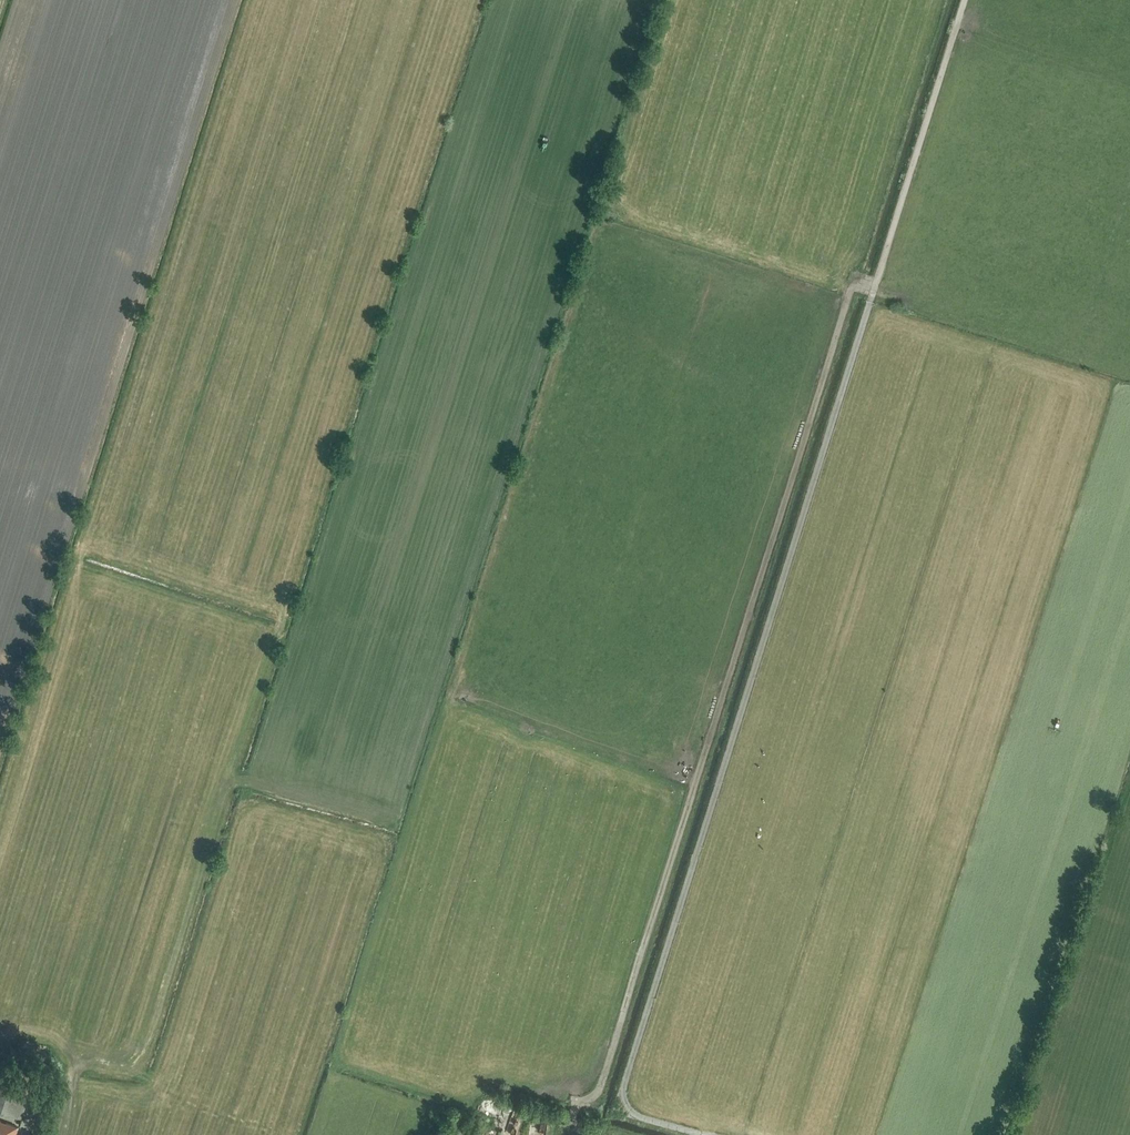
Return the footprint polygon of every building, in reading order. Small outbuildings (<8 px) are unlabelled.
[(32,1088),(0,1078),(0,1111),(22,1119),(32,1088)] [(18,1127),(0,1121),(0,1134),(15,1134),(18,1127)] [(573,1127),(562,1125),(560,1133),(570,1134),(572,1134),(573,1127)]
